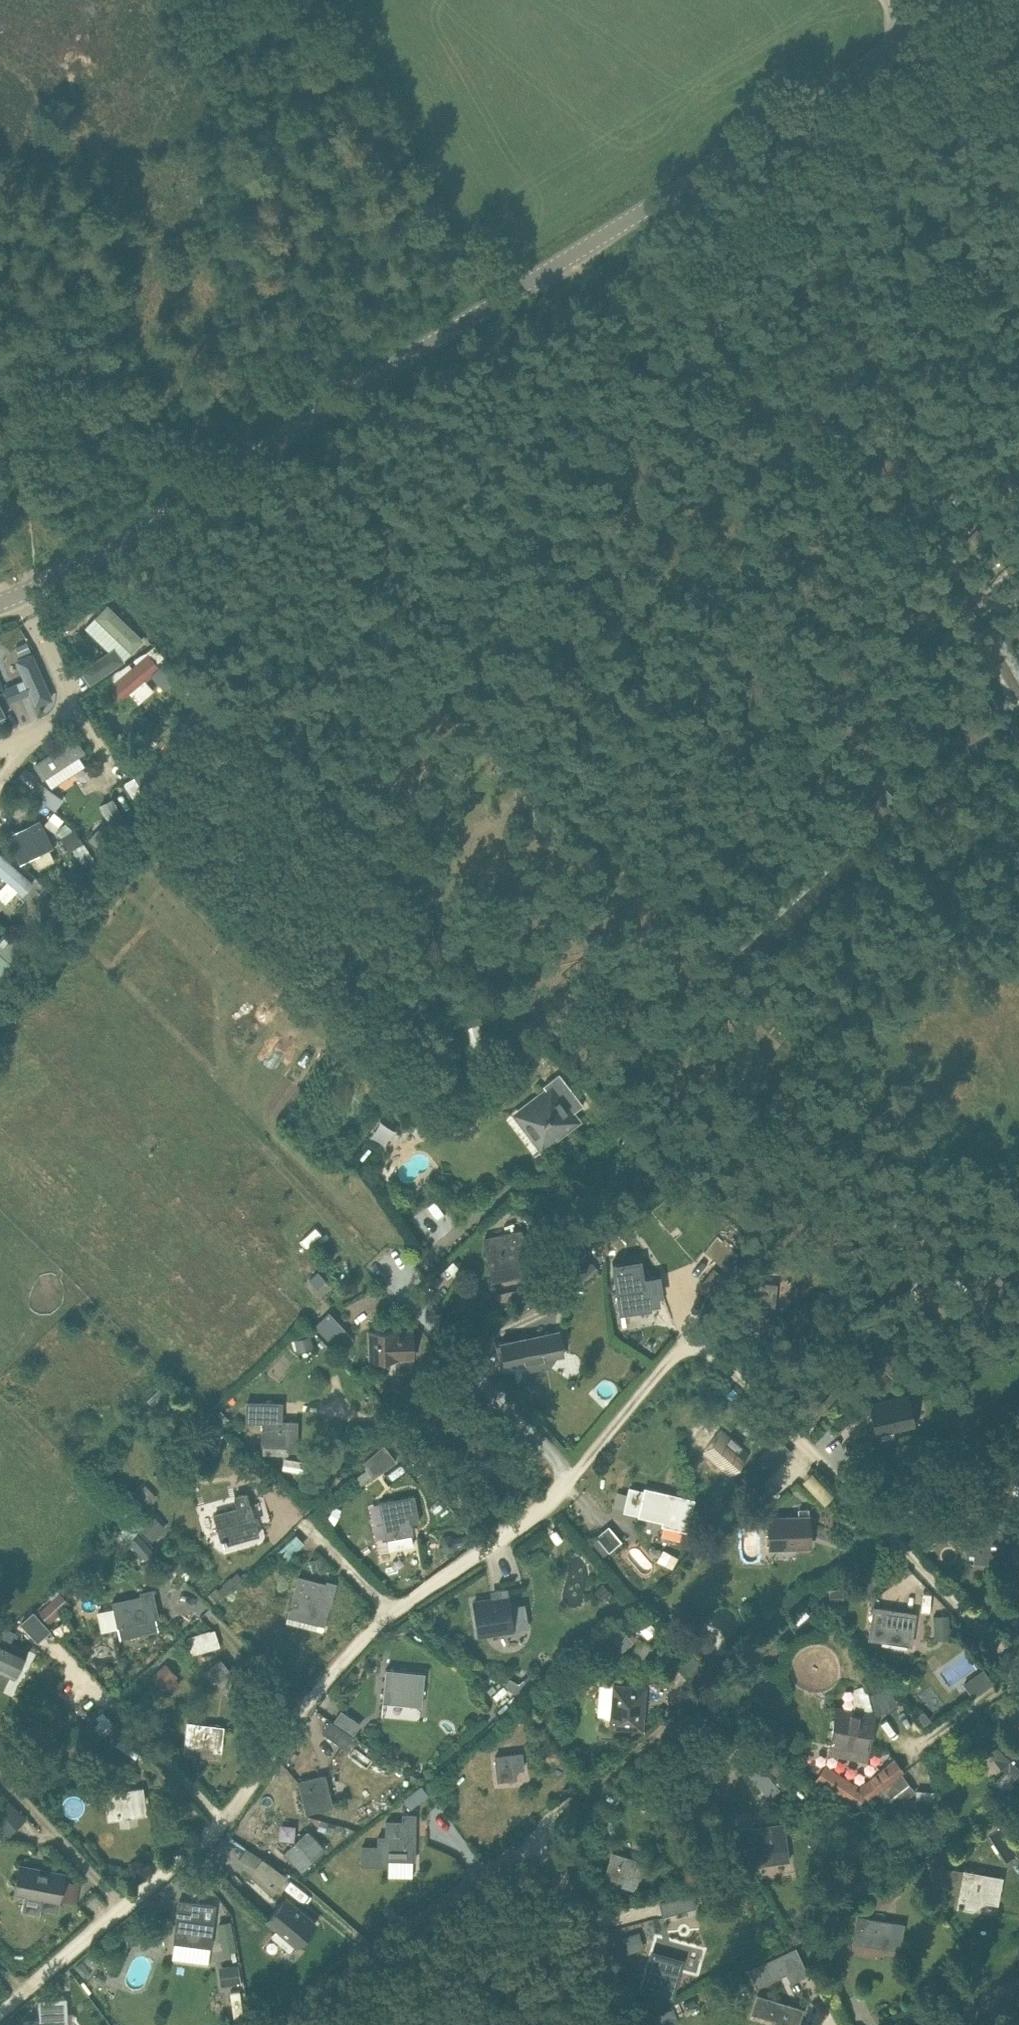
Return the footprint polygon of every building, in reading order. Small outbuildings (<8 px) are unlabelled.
[(87,626),(110,649),(115,645),(124,659),(132,651),(145,638),(109,603),(96,616),(87,626)] [(78,624),(71,608),(55,615),(61,631),(78,624)] [(18,645),(22,654),(33,649),(29,640),(18,645)] [(110,649),(81,668),(91,683),(125,660),(124,659),(115,645),(110,649)] [(24,679),(5,687),(10,701),(31,693),(36,705),(53,698),(34,652),(16,659),(24,679)] [(149,652),(110,684),(122,700),(161,667),(149,652)] [(155,679),(167,691),(178,681),(167,668),(155,679)] [(77,735),(34,761),(43,778),(54,771),(60,780),(85,764),(79,755),(86,750),(77,735)] [(125,781),(141,805),(167,788),(152,764),(125,781)] [(29,791),(45,802),(54,790),(38,779),(29,791)] [(128,825),(115,797),(101,803),(115,832),(128,825)] [(41,818),(7,835),(21,862),(54,846),(41,818)] [(85,838),(76,826),(63,836),(71,848),(85,838)] [(23,892),(33,880),(0,850),(0,871),(23,892)] [(0,941),(0,953),(13,963),(27,944),(8,930),(0,941)] [(477,1017),(465,1021),(474,1046),(486,1041),(477,1017)] [(541,1151),(582,1121),(553,1081),(512,1111),(541,1151)] [(495,1233),(484,1235),(492,1281),(526,1275),(516,1223),(494,1227),(495,1233)] [(705,1250),(725,1268),(738,1253),(717,1235),(705,1250)] [(594,1268),(584,1258),(570,1272),(579,1282),(594,1268)] [(712,1297),(714,1298),(729,1279),(715,1267),(714,1268),(712,1271),(699,1287),(711,1297),(712,1297)] [(318,1271),(310,1278),(317,1286),(326,1279),(318,1271)] [(665,1296),(661,1274),(639,1278),(640,1286),(614,1290),(619,1315),(652,1310),(652,1307),(663,1305),(662,1296),(665,1296)] [(774,1332),(777,1281),(741,1279),(739,1308),(751,1308),(749,1330),(774,1332)] [(316,1324),(339,1350),(354,1337),(331,1311),(316,1324)] [(463,1316),(462,1319),(458,1318),(453,1334),(457,1335),(473,1340),(479,1321),(463,1316)] [(413,1330),(369,1331),(370,1356),(413,1355),(413,1330)] [(564,1354),(560,1330),(501,1341),(501,1340),(496,1341),(501,1365),(564,1354)] [(314,1344),(311,1335),(296,1339),(298,1348),(314,1344)] [(916,1423),(910,1394),(871,1402),(877,1431),(916,1423)] [(297,1420),(282,1420),(282,1402),(248,1401),(247,1419),(264,1420),(263,1443),(270,1443),(270,1444),(271,1444),(271,1443),(288,1443),(288,1448),(297,1448),(297,1420)] [(724,1419),(701,1443),(728,1469),(750,1445),(724,1419)] [(792,1451),(781,1441),(762,1461),(773,1471),(792,1451)] [(396,1461),(385,1446),(368,1462),(369,1463),(366,1465),(375,1477),(396,1461)] [(1001,1449),(969,1473),(974,1480),(1006,1457),(1001,1449)] [(645,1490),(630,1487),(625,1510),(639,1513),(639,1514),(662,1519),(661,1525),(688,1531),(695,1498),(665,1491),(646,1486),(645,1490)] [(238,1506),(213,1512),(220,1539),(226,1538),(227,1542),(259,1533),(251,1503),(250,1503),(247,1492),(235,1495),(238,1506)] [(814,1508),(800,1508),(800,1517),(769,1518),(769,1541),(769,1546),(783,1545),(802,1545),(807,1544),(811,1544),(810,1533),(814,1533),(814,1508)] [(409,1509),(374,1516),(378,1540),(388,1537),(390,1548),(414,1544),(411,1532),(413,1532),(409,1509)] [(139,1523),(155,1539),(168,1526),(152,1510),(139,1523)] [(985,1521),(985,1533),(968,1532),(967,1552),(975,1552),(975,1559),(984,1560),(1002,1561),(1003,1540),(1010,1540),(1010,1543),(1018,1544),(1018,1523),(985,1521)] [(606,1552),(622,1538),(609,1523),(593,1537),(606,1552)] [(141,1528),(129,1538),(145,1558),(157,1549),(141,1528)] [(919,1541),(923,1550),(933,1545),(929,1536),(919,1541)] [(145,1564),(156,1576),(170,1564),(159,1552),(145,1564)] [(327,1564),(323,1554),(310,1558),(313,1569),(327,1564)] [(863,1591),(866,1587),(871,1590),(881,1576),(863,1563),(850,1582),(863,1591)] [(289,1615),(325,1624),(335,1585),(299,1576),(289,1615)] [(603,1583),(594,1592),(606,1605),(615,1597),(603,1583)] [(844,1588),(830,1588),(830,1606),(844,1606),(844,1588)] [(490,1591),(491,1598),(474,1600),(479,1635),(514,1630),(508,1595),(507,1589),(490,1591)] [(59,1592),(35,1613),(46,1625),(69,1604),(59,1592)] [(119,1636),(138,1632),(136,1622),(156,1617),(154,1610),(161,1608),(160,1602),(159,1597),(151,1598),(150,1592),(111,1601),(117,1626),(119,1636)] [(916,1612),(874,1606),(871,1625),(870,1638),(903,1642),(911,1644),(915,1620),(916,1612)] [(38,1639),(49,1629),(32,1611),(22,1621),(38,1639)] [(935,1615),(936,1636),(952,1635),(950,1614),(935,1615)] [(617,1655),(634,1641),(618,1622),(601,1636),(617,1655)] [(187,1637),(192,1653),(220,1644),(215,1629),(187,1637)] [(14,1678),(29,1648),(0,1635),(0,1671),(14,1678)] [(756,1655),(741,1667),(748,1676),(763,1664),(756,1655)] [(231,1670),(222,1659),(211,1667),(220,1679),(231,1670)] [(154,1677),(166,1689),(168,1687),(173,1692),(183,1683),(178,1678),(180,1675),(168,1663),(154,1677)] [(425,1671),(386,1667),(385,1680),(389,1681),(388,1689),(384,1688),(383,1701),(403,1703),(422,1705),(423,1691),(425,1671)] [(985,1668),(966,1677),(972,1691),(991,1683),(985,1668)] [(519,1682),(531,1689),(538,1684),(530,1674),(519,1682)] [(646,1685),(612,1682),(608,1726),(643,1729),(646,1685)] [(868,1684),(856,1687),(859,1702),(872,1700),(868,1684)] [(872,1694),(878,1713),(900,1706),(894,1686),(872,1694)] [(829,1746),(869,1753),(876,1712),(836,1704),(829,1746)] [(924,1709),(916,1716),(923,1725),(931,1719),(924,1709)] [(104,1710),(96,1717),(100,1722),(94,1726),(102,1737),(116,1726),(104,1710)] [(347,1732),(331,1720),(323,1731),(345,1746),(352,1735),(347,1732)] [(204,1723),(188,1721),(186,1744),(195,1745),(195,1746),(213,1748),(213,1747),(221,1748),(224,1725),(221,1725),(221,1721),(215,1721),(214,1724),(204,1723)] [(1018,1772),(1018,1746),(1005,1733),(987,1752),(1007,1770),(997,1781),(1005,1788),(1018,1772)] [(496,1780),(525,1776),(522,1751),(492,1755),(496,1780)] [(905,1771),(895,1759),(858,1787),(867,1800),(905,1771)] [(779,1788),(760,1764),(751,1772),(770,1795),(779,1788)] [(302,1812),(333,1806),(325,1772),(295,1780),(302,1812)] [(422,1784),(402,1798),(409,1808),(429,1794),(422,1784)] [(106,1791),(109,1817),(119,1816),(119,1814),(121,1813),(121,1812),(137,1810),(138,1811),(139,1811),(138,1810),(146,1809),(143,1786),(106,1791)] [(917,1789),(915,1815),(931,1816),(933,1790),(917,1789)] [(10,1798),(0,1808),(0,1826),(4,1830),(12,1823),(23,1812),(10,1798)] [(415,1856),(415,1846),(415,1813),(403,1813),(403,1821),(387,1821),(387,1835),(380,1834),(380,1843),(362,1843),(362,1861),(388,1862),(388,1856),(415,1856)] [(772,1850),(773,1862),(789,1859),(783,1821),(733,1828),(748,1854),(772,1850)] [(328,1847),(309,1828),(285,1851),(303,1871),(328,1847)] [(263,1861),(245,1848),(239,1856),(257,1869),(263,1861)] [(638,1864),(639,1859),(612,1850),(605,1874),(623,1880),(621,1886),(636,1891),(644,1867),(638,1864)] [(67,1873),(19,1863),(13,1892),(43,1899),(41,1907),(60,1911),(62,1900),(76,1902),(77,1898),(85,1899),(88,1884),(66,1880),(67,1873)] [(948,1866),(943,1891),(960,1894),(958,1906),(972,1909),(986,1899),(998,1901),(1001,1876),(965,1869),(948,1866)] [(702,1889),(662,1900),(653,1897),(643,1899),(645,1916),(657,1914),(659,1928),(667,1927),(665,1916),(707,1903),(702,1889)] [(298,1943),(317,1922),(286,1896),(268,1917),(298,1943)] [(173,1952),(209,1957),(211,1945),(214,1921),(190,1917),(192,1901),(180,1900),(175,1940),(173,1952)] [(905,1922),(858,1914),(853,1940),(901,1948),(905,1922)] [(217,1922),(222,1951),(235,1949),(231,1919),(217,1922)] [(790,1932),(795,1942),(805,1937),(799,1927),(790,1932)] [(622,1936),(627,1951),(644,1946),(639,1930),(622,1936)] [(642,1988),(672,1996),(686,1947),(656,1938),(642,1988)] [(797,1946),(775,1956),(784,1975),(789,1972),(793,1981),(810,1973),(797,1946)] [(784,1975),(775,1956),(750,1968),(759,1987),(784,1975)] [(219,1967),(221,1985),(240,1983),(238,1966),(219,1967)] [(103,1983),(108,1976),(100,1970),(95,1977),(103,1983)] [(758,1993),(752,2011),(776,2018),(775,2021),(787,2024),(798,2024),(804,2008),(758,1993)] [(41,1998),(42,2020),(22,2021),(23,2024),(69,2024),(67,1997),(41,1998)]
